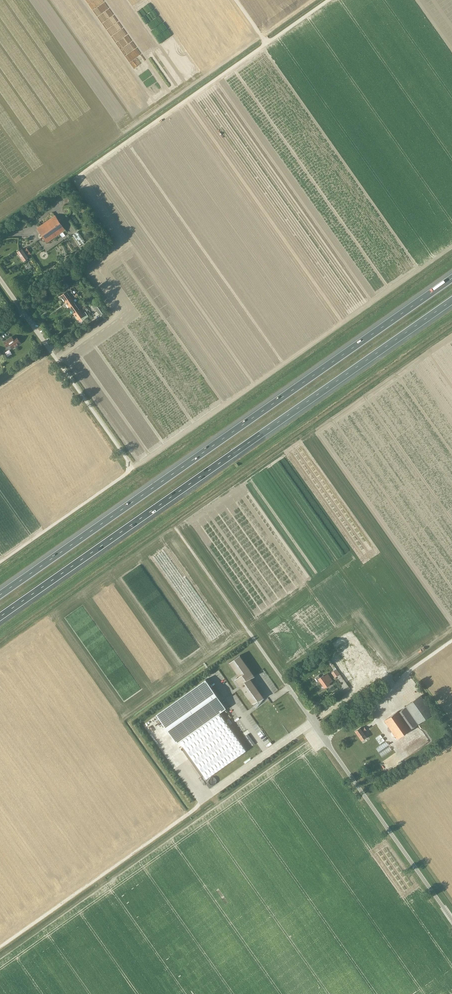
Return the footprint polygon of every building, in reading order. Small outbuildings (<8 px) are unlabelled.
[(28,223),(35,219),(32,215),(25,219),(28,223)] [(47,243),(65,230),(55,216),(37,228),(47,243)] [(28,258),(27,257),(31,254),(26,248),(23,251),(22,249),(17,252),(23,261),(28,258)] [(65,282),(59,286),(62,291),(69,287),(65,282)] [(65,302),(74,295),(70,289),(61,296),(65,302)] [(92,293),(88,296),(93,303),(97,300),(92,293)] [(69,308),(75,304),(73,301),(79,297),(77,294),(74,295),(65,302),(69,308)] [(98,302),(93,306),(100,317),(105,313),(98,302)] [(73,314),(80,310),(75,304),(69,308),(73,314)] [(80,310),(73,314),(77,320),(80,318),(82,321),(88,316),(85,312),(82,314),(80,310)] [(20,343),(16,337),(13,339),(11,337),(3,342),(7,347),(10,345),(12,349),(20,343)] [(240,655),(229,663),(239,677),(235,680),(252,704),(263,696),(251,679),(255,676),(240,655)] [(336,669),(331,673),(335,677),(340,674),(336,669)] [(332,682),(329,678),(327,675),(324,677),(323,676),(320,678),(318,676),(315,678),(317,681),(319,680),(324,688),(329,685),(329,684),(332,682)] [(205,680),(156,715),(176,744),(179,742),(218,714),(225,709),(205,680)] [(405,706),(406,707),(417,724),(433,713),(420,695),(405,706)] [(389,701),(382,704),(384,710),(391,707),(389,701)] [(410,729),(417,724),(406,707),(399,712),(410,729)] [(258,715),(261,720),(271,714),(268,709),(258,715)] [(410,729),(399,712),(398,711),(384,721),(396,739),(411,729),(410,729)] [(218,714),(179,742),(206,780),(245,751),(218,714)] [(363,733),(366,730),(364,727),(361,730),(360,728),(355,731),(361,740),(366,737),(363,733)]
